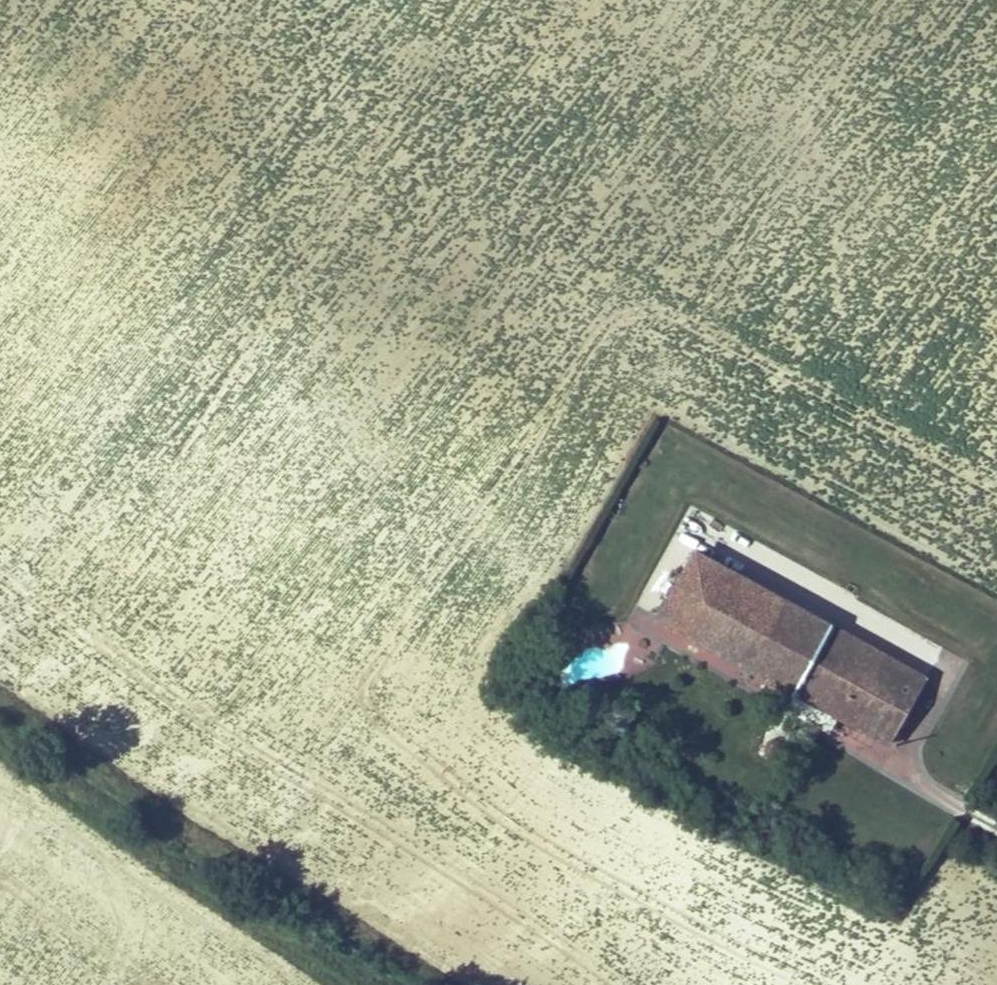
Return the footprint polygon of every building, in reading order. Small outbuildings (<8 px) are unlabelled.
[(887,715),(873,705),(887,680),(756,603),(718,666),(937,795),(973,732),(901,690),(887,715)] [(901,690),(887,680),(873,705),(887,715),(901,690)]
